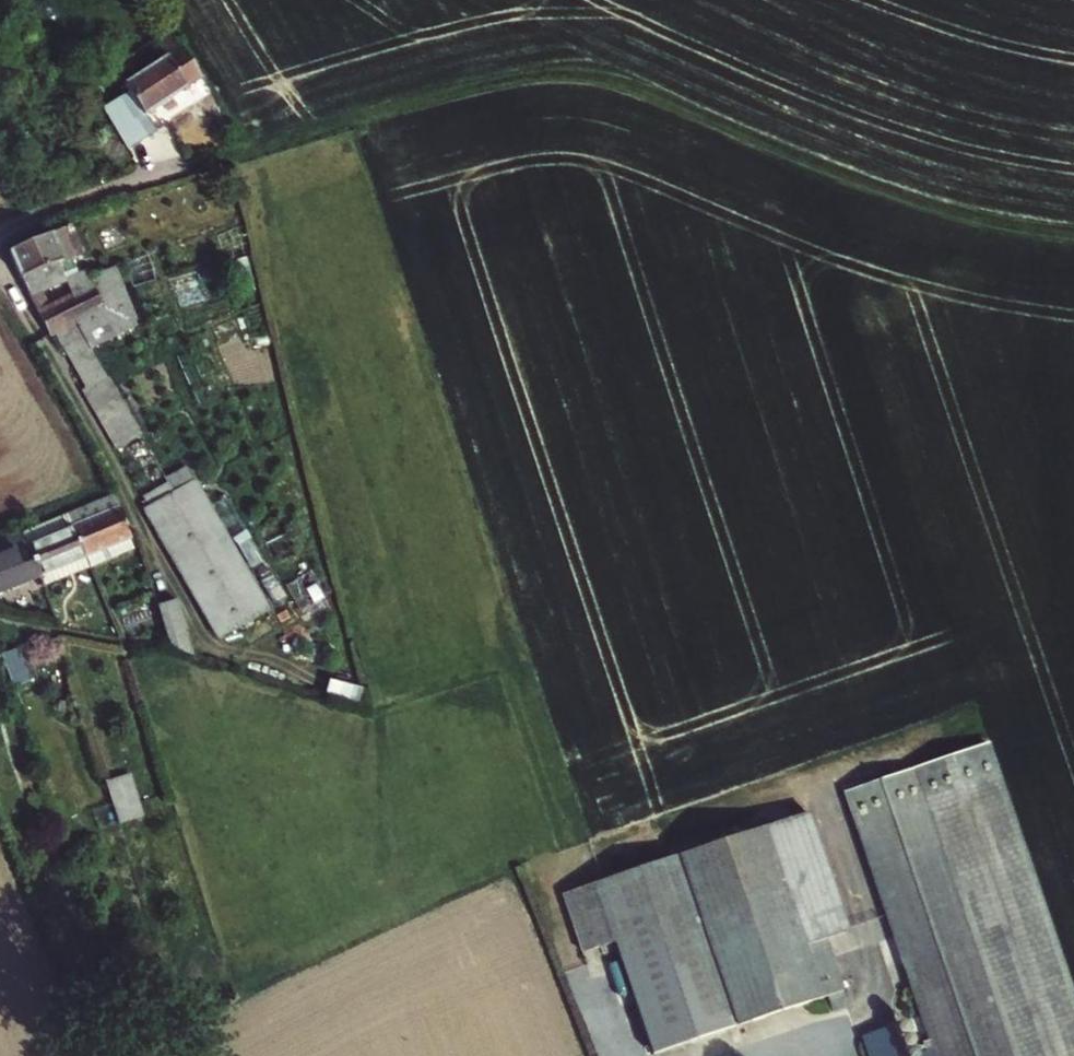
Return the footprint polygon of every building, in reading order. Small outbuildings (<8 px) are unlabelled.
[(108,114),(125,142),(129,148),(155,131),(144,114),(204,76),(184,45),(179,49),(168,32),(159,38),(161,41),(140,53),(148,68),(124,84),(131,96),(121,103),(122,105),(108,114)] [(69,179),(125,142),(108,114),(49,151),(69,179)] [(72,226),(11,250),(23,282),(55,343),(106,317),(105,313),(124,305),(110,270),(92,276),(72,226)] [(191,480),(165,494),(86,351),(71,359),(86,387),(81,390),(144,504),(140,506),(211,638),(261,612),(191,480)] [(89,557),(135,539),(128,519),(118,495),(116,496),(71,513),(89,557)] [(25,531),(31,547),(43,575),(89,557),(71,513),(46,523),(25,531)] [(25,531),(0,541),(0,592),(43,575),(31,547),(25,531)] [(179,600),(162,606),(180,653),(204,660),(179,600)] [(0,656),(12,687),(27,681),(15,650),(0,656)] [(912,767),(844,791),(903,963),(910,983),(935,1055),(1073,1055),(1073,1004),(984,742),(912,767)] [(126,781),(106,787),(119,828),(139,822),(126,781)] [(807,811),(785,819),(826,939),(848,931),(807,811)] [(849,1007),(826,939),(785,819),(560,894),(578,953),(610,943),(616,958),(595,966),(601,984),(622,978),(649,1055),(651,1055),(828,996),(833,1011),(849,1007)] [(868,1055),(892,1055),(884,1031),(862,1039),(868,1055)]
